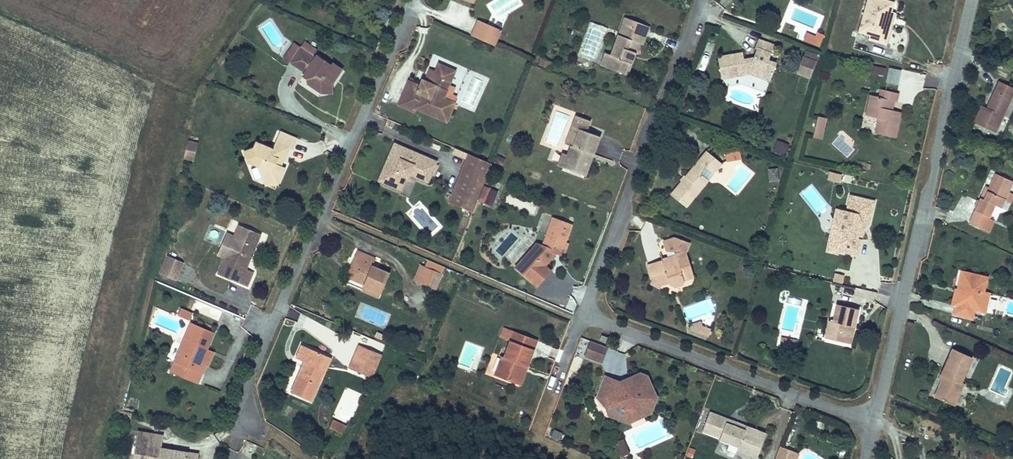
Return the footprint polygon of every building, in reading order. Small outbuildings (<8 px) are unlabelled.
[(888,12),(891,12),(891,11),(894,2),(888,0),(867,0),(857,32),(869,35),(883,39),(887,26),(884,25),(888,12)] [(886,45),(895,12),(891,11),(891,12),(888,12),(884,25),(887,26),(883,39),(869,35),(868,39),(886,45)] [(642,44),(649,27),(625,17),(611,55),(605,53),(600,65),(623,73),(631,51),(635,53),(636,53),(640,44),(642,44)] [(498,37),(490,33),(493,27),(478,20),(471,35),(494,45),(498,37)] [(589,21),(579,55),(595,60),(606,26),(589,21)] [(498,37),(501,30),(493,27),(490,33),(498,37)] [(819,46),(824,35),(818,32),(816,37),(813,44),(819,46)] [(813,44),(816,37),(807,34),(804,41),(813,44)] [(770,80),(776,64),(768,61),(774,45),(758,40),(755,48),(757,48),(754,57),(753,60),(744,62),(743,59),(742,53),(718,58),(722,78),(744,74),(745,69),(749,69),(751,72),(752,73),(770,80)] [(336,78),(342,69),(333,63),(331,66),(316,55),(315,57),(313,56),(317,50),(304,41),(300,47),(290,62),(305,72),(303,75),(306,78),(308,83),(321,93),(327,92),(329,88),(332,84),(334,81),(332,80),(334,77),(336,78)] [(290,62),(300,47),(294,43),(283,58),(290,62)] [(626,75),(635,53),(631,51),(623,73),(626,75)] [(811,73),(815,61),(806,58),(802,70),(811,73)] [(443,98),(454,71),(439,64),(435,73),(431,84),(425,81),(422,80),(420,86),(409,81),(399,105),(414,111),(416,108),(447,121),(454,103),(443,98)] [(871,66),(871,73),(885,74),(885,66),(871,66)] [(885,81),(898,84),(902,69),(889,66),(885,81)] [(431,84),(435,73),(429,70),(425,81),(431,84)] [(1012,94),(1012,87),(999,81),(987,108),(982,106),(974,123),(995,132),(1012,94)] [(332,92),(332,84),(329,88),(327,92),(321,93),(329,92),(332,92)] [(891,114),(892,110),(894,101),(896,102),(898,93),(881,89),(879,97),(870,95),(866,115),(878,118),(875,132),(895,137),(900,116),(891,114)] [(824,129),(826,118),(818,116),(816,127),(824,129)] [(822,139),(824,129),(816,127),(813,137),(822,139)] [(593,154),(600,136),(580,128),(573,146),(571,145),(568,154),(567,155),(571,156),(566,168),(581,174),(590,153),(593,154)] [(786,156),(789,143),(775,140),(772,152),(786,156)] [(194,157),(197,143),(188,141),(185,155),(194,157)] [(276,164),(278,159),(283,161),(289,147),(276,141),(273,148),(256,141),(254,147),(244,151),(248,162),(258,166),(262,177),(272,181),(275,173),(281,176),(285,167),(281,166),(276,164)] [(396,158),(400,147),(395,145),(391,155),(396,158)] [(434,164),(435,162),(420,156),(418,161),(415,159),(417,155),(400,147),(396,158),(391,155),(380,179),(396,186),(401,174),(405,176),(407,177),(409,173),(418,176),(421,171),(430,174),(434,164)] [(468,154),(455,148),(452,153),(467,159),(468,154)] [(741,158),(740,150),(731,152),(733,160),(741,158)] [(686,207),(708,180),(700,173),(707,165),(715,171),(722,164),(707,151),(671,194),(686,207)] [(566,168),(571,156),(567,155),(568,154),(563,152),(558,165),(566,168)] [(585,176),(593,154),(590,153),(581,174),(585,176)] [(473,211),(491,167),(492,164),(468,154),(467,159),(449,202),(473,211)] [(434,175),(438,165),(434,164),(430,174),(434,175)] [(708,180),(715,171),(707,165),(700,173),(708,180)] [(737,192),(751,173),(741,166),(727,185),(737,192)] [(778,167),(768,168),(769,180),(779,179),(778,167)] [(427,180),(430,174),(421,171),(418,176),(427,180)] [(827,180),(840,183),(842,174),(830,171),(827,180)] [(278,184),(281,176),(275,173),(272,181),(262,177),(266,185),(278,184)] [(1009,192),(1012,182),(1012,181),(995,173),(989,188),(984,199),(980,198),(969,223),(984,230),(989,218),(995,205),(1002,208),(1005,200),(1009,192)] [(400,188),(405,176),(401,174),(396,186),(400,188)] [(492,205),(501,184),(493,181),(490,189),(485,187),(479,200),(492,205)] [(984,199),(989,188),(986,186),(980,198),(984,199)] [(507,195),(505,206),(535,212),(537,201),(507,195)] [(857,238),(860,222),(867,224),(869,225),(874,201),(850,196),(847,210),(840,209),(836,225),(842,235),(839,250),(857,254),(861,239),(857,238)] [(565,242),(572,224),(553,217),(547,234),(539,231),(533,244),(542,248),(543,245),(561,252),(565,242)] [(989,232),(994,220),(989,218),(984,230),(989,232)] [(861,239),(867,224),(860,222),(857,238),(861,239)] [(249,261),(256,246),(261,234),(239,225),(234,237),(237,238),(231,252),(228,251),(221,247),(218,255),(225,258),(218,274),(247,287),(253,272),(246,269),(242,267),(245,260),(249,261)] [(839,250),(842,235),(836,225),(831,248),(839,250)] [(231,252),(237,238),(234,237),(228,251),(231,252)] [(694,276),(686,252),(689,243),(674,238),(664,245),(666,251),(674,251),(675,256),(676,259),(669,262),(668,258),(648,264),(653,278),(659,276),(660,281),(662,286),(669,283),(675,286),(681,284),(684,280),(694,276)] [(381,292),(389,273),(372,266),(375,258),(358,251),(354,259),(357,259),(349,276),(365,282),(364,285),(381,292)] [(176,280),(183,262),(167,255),(160,274),(176,280)] [(365,282),(349,276),(357,259),(354,259),(346,277),(364,285),(365,282)] [(418,281),(425,267),(421,265),(414,280),(418,281)] [(435,289),(441,274),(425,267),(418,281),(435,289)] [(833,281),(842,283),(844,274),(834,272),(833,281)] [(982,311),(986,292),(984,291),(987,277),(962,272),(958,289),(960,290),(956,305),(954,314),(972,318),(974,309),(982,311)] [(662,286),(660,281),(659,276),(653,278),(650,284),(655,286),(660,289),(662,286)] [(381,292),(364,285),(362,290),(378,297),(381,292)] [(985,312),(990,293),(986,292),(982,311),(985,312)] [(855,327),(859,309),(837,304),(833,321),(829,320),(825,338),(847,343),(851,326),(855,327)] [(179,306),(176,313),(189,320),(192,312),(179,306)] [(700,334),(703,326),(701,322),(697,324),(692,326),(690,330),(700,334)] [(201,363),(207,349),(214,332),(191,323),(174,362),(170,372),(176,374),(180,364),(201,373),(203,374),(206,365),(201,363)] [(707,337),(710,329),(703,326),(700,334),(707,337)] [(850,344),(855,327),(851,326),(847,343),(850,344)] [(527,367),(537,341),(505,328),(501,337),(511,340),(504,357),(502,356),(495,375),(515,383),(522,365),(527,367)] [(583,357),(588,339),(582,338),(577,355),(583,357)] [(795,349),(796,344),(791,343),(791,340),(781,338),(779,346),(795,349)] [(601,362),(606,347),(591,341),(586,356),(601,362)] [(311,401),(324,370),(320,368),(325,355),(302,345),(296,358),(305,362),(307,363),(306,365),(304,364),(291,393),(311,401)] [(365,375),(375,352),(359,345),(349,368),(365,375)] [(206,365),(212,351),(207,349),(201,363),(206,365)] [(961,382),(972,358),(952,349),(941,374),(944,375),(941,381),(935,396),(954,405),(964,384),(961,382)] [(371,377),(381,355),(375,352),(365,375),(371,377)] [(326,370),(331,358),(325,355),(320,368),(324,370),(326,370)] [(197,383),(201,373),(180,364),(176,374),(197,383)] [(520,385),(527,367),(522,365),(515,383),(520,385)] [(651,412),(656,398),(647,376),(641,374),(628,379),(630,382),(628,386),(629,389),(623,391),(622,389),(617,387),(614,380),(605,377),(598,397),(606,400),(614,403),(611,408),(609,414),(629,422),(651,412)] [(628,386),(630,382),(628,379),(621,383),(614,380),(617,387),(622,389),(623,391),(629,389),(628,386)] [(611,408),(614,403),(606,400),(598,397),(606,406),(609,414),(611,408)] [(766,434),(746,426),(745,430),(726,423),(728,419),(710,412),(702,431),(720,438),(719,439),(739,447),(738,450),(757,457),(766,434)] [(329,428),(343,433),(346,425),(332,419),(329,428)] [(746,426),(728,419),(726,423),(745,430),(746,426)] [(553,428),(550,435),(560,440),(563,434),(553,428)] [(198,454),(161,448),(149,445),(150,433),(138,431),(133,458),(198,458),(198,454)] [(161,448),(163,435),(150,433),(149,445),(161,448)] [(628,449),(623,438),(615,442),(620,453),(628,449)] [(800,452),(779,445),(774,458),(797,458),(800,452)] [(693,457),(695,448),(687,446),(685,455),(693,457)]
